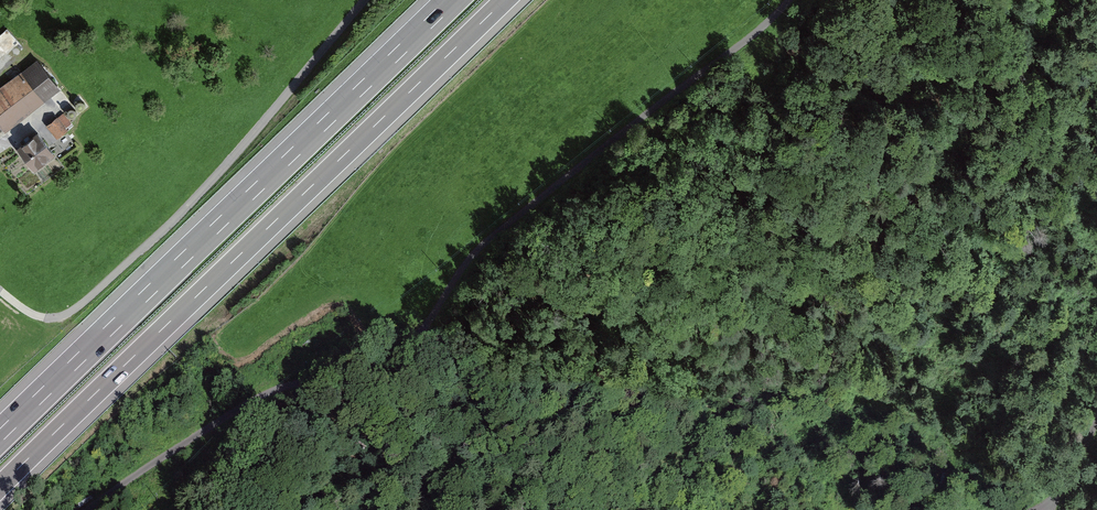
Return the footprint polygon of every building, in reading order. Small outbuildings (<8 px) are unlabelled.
[(0,36),(0,58),(20,40),(8,28),(0,36)] [(0,82),(0,129),(2,132),(59,90),(34,57),(0,82)] [(62,113),(42,127),(52,141),(72,126),(62,113)] [(33,133),(10,149),(24,169),(47,153),(33,133)]
